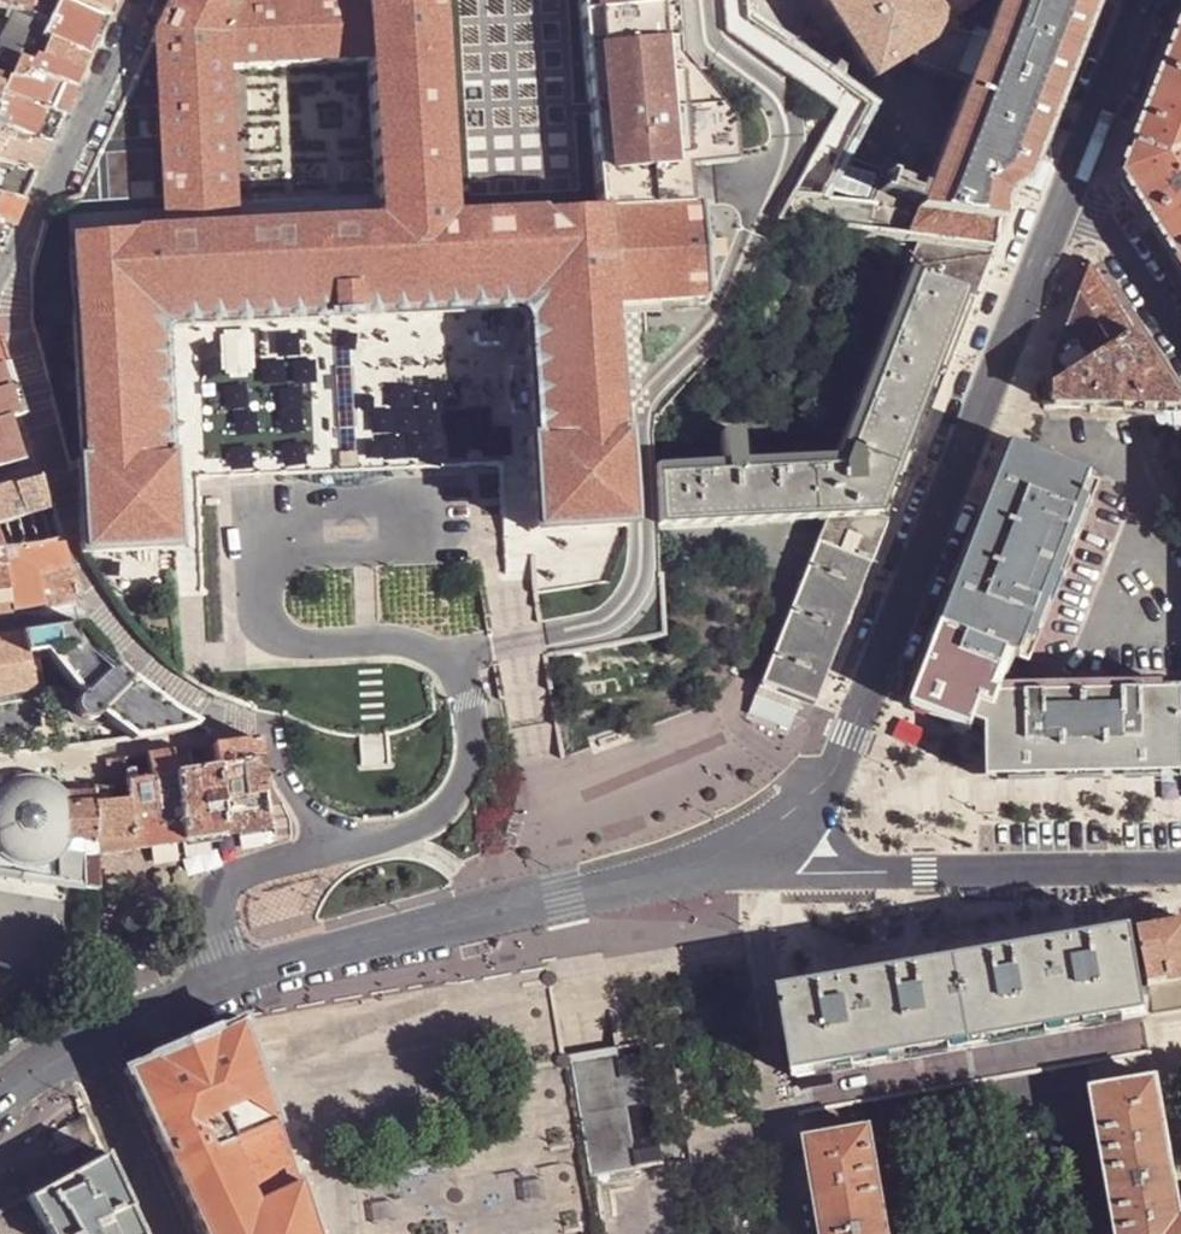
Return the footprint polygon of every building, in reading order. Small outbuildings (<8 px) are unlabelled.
[(31,0),(0,0),(0,7),(15,10),(28,11),(31,0)] [(118,0),(60,0),(57,6),(109,20),(117,2),(118,0)] [(165,232),(214,230),(213,207),(205,83),(229,81),(368,73),(363,0),(264,0),(233,3),(233,0),(171,0),(155,33),(162,160),(165,232)] [(368,73),(376,221),(449,217),(436,0),(363,0),(368,73)] [(597,208),(675,204),(673,166),(672,153),(747,143),(744,116),(680,60),(675,0),(578,0),(597,208)] [(746,19),(779,45),(774,0),(743,0),(746,19)] [(970,66),(963,84),(944,131),(923,186),(837,154),(814,197),(791,193),(788,199),(776,221),(920,242),(990,253),(1017,185),(1065,62),(1089,0),(996,0),(970,66)] [(836,42),(844,37),(821,0),(810,0),(836,42)] [(844,37),(871,78),(907,56),(947,31),(928,0),(821,0),(844,37)] [(947,31),(970,66),(996,0),(928,0),(947,31)] [(109,20),(57,6),(51,16),(43,35),(50,38),(90,59),(100,39),(109,20)] [(0,45),(0,75),(11,80),(17,68),(30,72),(33,63),(35,56),(42,59),(50,38),(43,35),(51,16),(28,11),(15,10),(6,31),(0,45)] [(1163,72),(1180,79),(1180,26),(1163,72)] [(947,31),(907,56),(911,64),(963,84),(970,66),(947,31)] [(90,59),(50,38),(42,59),(35,56),(33,63),(30,72),(76,90),(84,73),(90,59)] [(871,78),(944,131),(963,84),(911,64),(907,56),(871,78)] [(70,101),(76,90),(30,72),(17,68),(11,80),(2,97),(62,117),(70,101)] [(1180,263),(1180,79),(1163,72),(1157,87),(1145,119),(1133,150),(1122,179),(1177,265),(1180,263)] [(2,97),(11,80),(0,75),(0,100),(2,97)] [(236,206),(229,81),(205,83),(213,207),(236,206)] [(0,100),(0,129),(50,144),(57,129),(62,117),(2,97),(0,100)] [(50,144),(0,129),(0,161),(36,172),(42,159),(50,144)] [(748,156),(747,143),(672,153),(673,166),(748,156)] [(36,172),(0,161),(0,193),(23,199),(29,186),(36,172)] [(23,199),(0,193),(0,223),(12,226),(18,212),(23,199)] [(214,230),(165,232),(71,238),(79,471),(81,552),(173,549),(175,525),(173,501),(172,477),(169,461),(174,461),(173,457),(169,457),(169,454),(167,454),(166,447),(144,448),(137,304),(546,281),(554,426),(532,427),(529,436),(529,440),(526,440),(525,444),(528,444),(529,458),(530,482),(532,506),(532,516),(533,532),(544,528),(613,524),(613,526),(626,525),(626,511),(624,511),(621,442),(622,430),(617,430),(617,426),(616,414),(610,302),(689,297),(687,259),(693,260),(692,238),(687,238),(685,203),(675,204),(597,208),(449,217),(376,221),(237,229),(214,230)] [(236,206),(213,207),(214,230),(237,229),(236,206)] [(12,226),(0,223),(0,253),(12,226)] [(964,294),(902,450),(911,454),(990,253),(920,242),(909,272),(964,294)] [(1139,344),(1094,275),(1090,268),(1046,363),(1047,403),(1139,344)] [(964,294),(909,272),(845,431),(867,440),(874,420),(895,428),(887,448),(901,454),(902,450),(964,294)] [(170,327),(179,325),(507,307),(514,308),(519,311),(524,316),(526,324),(532,427),(554,426),(546,281),(137,304),(144,448),(166,447),(161,346),(161,343),(163,334),(170,327)] [(161,343),(161,346),(166,447),(167,454),(169,454),(169,457),(173,457),(174,461),(169,461),(172,477),(529,458),(528,444),(525,444),(526,440),(529,440),(529,436),(532,427),(526,324),(524,316),(519,311),(514,308),(507,307),(179,325),(170,327),(163,334),(161,343)] [(1047,403),(1047,414),(1178,417),(1180,415),(1180,411),(1139,344),(1047,403)] [(14,386),(9,370),(7,363),(0,365),(0,392),(14,386)] [(7,419),(24,415),(18,397),(14,386),(0,392),(0,421),(7,419)] [(19,460),(12,438),(7,419),(0,421),(0,465),(19,460)] [(723,424),(723,463),(741,462),(739,424),(723,424)] [(845,431),(833,459),(868,459),(895,470),(901,454),(887,448),(867,440),(845,431)] [(901,454),(895,470),(903,473),(909,457),(901,454)] [(875,518),(895,470),(868,459),(833,459),(741,462),(723,463),(655,465),(657,524),(826,519),(875,518)] [(933,669),(912,722),(969,743),(971,736),(972,736),(973,735),(980,716),(994,721),(1002,699),(1014,669),(1028,675),(1098,495),(1014,462),(996,508),(964,589),(933,669)] [(903,473),(895,470),(875,518),(883,521),(892,500),(903,473)] [(49,509),(46,494),(41,478),(11,486),(0,490),(0,522),(49,509)] [(505,483),(506,507),(532,506),(530,482),(505,483)] [(201,523),(199,500),(173,501),(175,525),(201,523)] [(858,560),(875,518),(826,519),(817,543),(855,558),(858,560)] [(883,521),(875,518),(858,560),(866,563),(878,534),(883,521)] [(8,612),(39,607),(33,575),(67,570),(62,552),(59,540),(0,555),(0,578),(8,612)] [(855,558),(817,543),(764,681),(802,696),(855,558)] [(810,709),(820,682),(834,646),(866,563),(858,560),(855,558),(802,696),(799,704),(810,709)] [(33,575),(39,607),(76,601),(72,585),(67,570),(33,575)] [(8,612),(0,578),(0,614),(8,612)] [(84,624),(22,633),(27,659),(45,657),(79,699),(76,703),(73,710),(75,718),(81,724),(89,725),(99,718),(129,742),(178,735),(191,731),(193,726),(194,725),(170,711),(132,682),(127,683),(112,667),(113,666),(113,662),(84,624)] [(0,636),(0,702),(35,696),(27,659),(22,633),(0,636)] [(802,696),(764,681),(756,698),(795,713),(799,704),(802,696)] [(40,733),(35,696),(0,702),(0,738),(40,733)] [(1180,784),(1180,779),(1180,770),(1180,696),(1002,699),(994,721),(980,716),(973,735),(986,740),(987,789),(1030,788),(1137,785),(1180,784)] [(214,767),(214,770),(260,764),(257,738),(220,745),(211,746),(213,763),(214,767)] [(211,746),(199,748),(202,764),(213,763),(211,746)] [(153,846),(181,842),(174,774),(171,752),(144,757),(146,778),(132,781),(123,783),(124,791),(125,813),(93,815),(95,855),(153,846)] [(104,763),(103,790),(124,791),(123,783),(122,774),(121,761),(104,763)] [(214,770),(222,835),(246,832),(267,829),(260,764),(214,770)] [(174,774),(181,842),(204,838),(222,835),(214,770),(214,767),(174,774)] [(123,783),(132,781),(132,773),(122,774),(123,783)] [(80,888),(76,798),(66,798),(60,789),(51,783),(24,779),(14,781),(0,792),(0,873),(80,888)] [(76,798),(80,888),(96,890),(96,872),(95,855),(93,815),(92,797),(76,798)] [(1139,932),(1149,986),(1180,981),(1180,925),(1139,932)] [(779,993),(793,1077),(835,1070),(833,1056),(1099,1010),(1102,1024),(1144,1017),(1130,933),(1096,939),(993,957),(880,976),(803,989),(779,993)] [(833,1056),(835,1070),(1102,1024),(1099,1010),(833,1056)] [(797,1098),(800,1114),(814,1111),(840,1107),(863,1103),(887,1099),(910,1095),(938,1090),(965,1085),(990,1081),(1010,1078),(1032,1074),(1053,1070),(1073,1067),(1094,1063),(1117,1059),(1135,1056),(1151,1053),(1144,1017),(1102,1024),(835,1070),(793,1077),(797,1098)] [(125,1069),(128,1076),(129,1075),(201,1233),(314,1233),(245,1025),(246,1025),(245,1022),(243,1018),(236,1021),(236,1022),(218,1029),(217,1029),(215,1029),(215,1028),(152,1056),(152,1057),(150,1058),(150,1059),(132,1067),(131,1066),(125,1069)] [(590,1178),(638,1169),(616,1047),(568,1056),(590,1178)] [(1091,1091),(1094,1107),(1098,1133),(1101,1151),(1106,1175),(1109,1196),(1113,1217),(1115,1232),(1116,1233),(1180,1233),(1180,1225),(1179,1225),(1176,1203),(1165,1137),(1155,1081),(1091,1091)] [(868,1130),(804,1141),(811,1179),(820,1233),(884,1223),(881,1203),(876,1174),(872,1155),(869,1138),(868,1130)] [(26,1197),(45,1233),(141,1233),(136,1223),(105,1154),(67,1175),(26,1197)] [(26,1197),(3,1210),(0,1211),(0,1233),(45,1233),(26,1197)] [(820,1233),(886,1233),(885,1228),(884,1223),(820,1233)]
